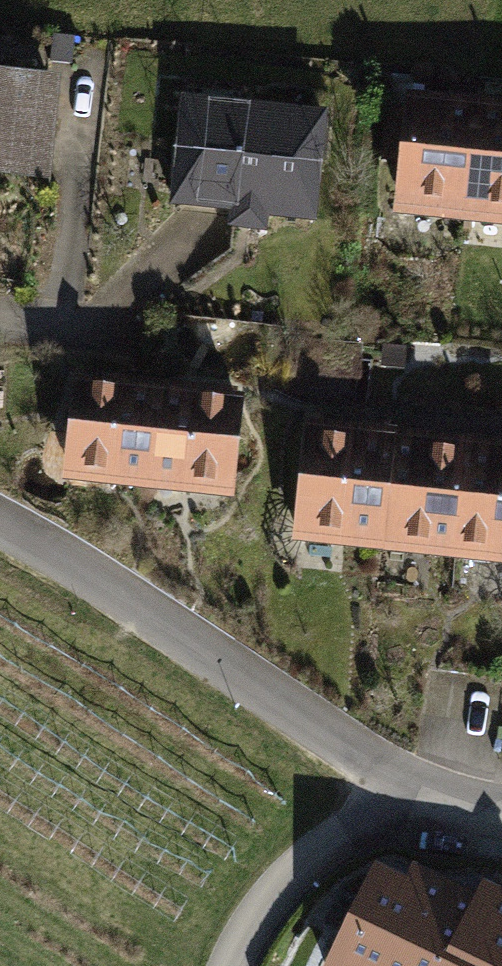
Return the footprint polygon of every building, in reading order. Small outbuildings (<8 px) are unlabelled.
[(0,68),(0,177),(42,181),(51,72),(0,68)] [(241,98),(170,92),(159,210),(309,223),(318,115),(240,108),(241,98)] [(392,93),(382,218),(501,228),(501,103),(392,93)] [(230,397),(57,380),(47,483),(220,500),(230,397)] [(290,426),(280,546),(501,566),(501,444),(290,426)] [(481,877),(476,888),(412,858),(405,874),(372,859),(322,965),(501,965),(501,887),(481,877)]
